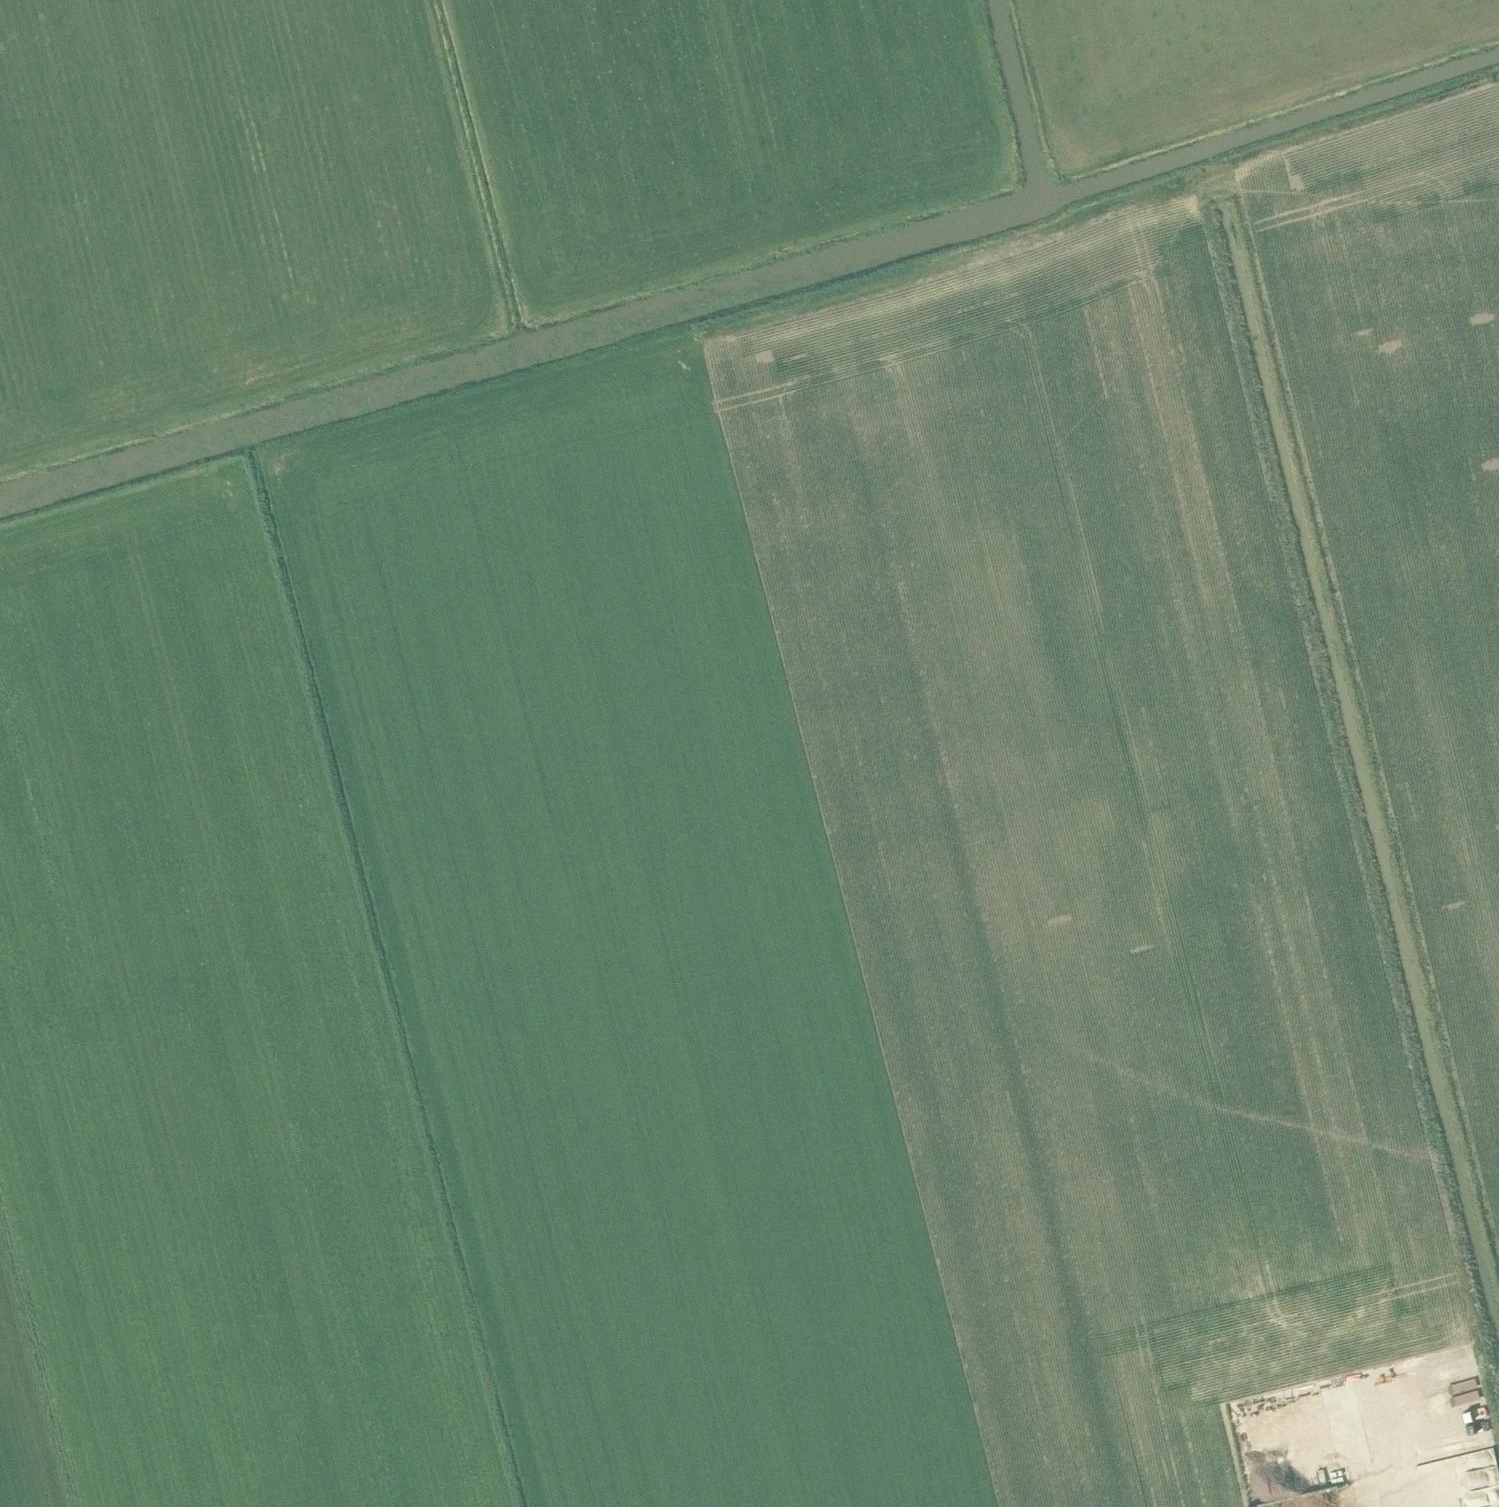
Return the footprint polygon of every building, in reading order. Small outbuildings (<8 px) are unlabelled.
[(1488,1506),(1498,1506),(1498,1460),(1497,1451),(1486,1453),(1489,1467),(1473,1470),(1474,1475),(1481,1473),(1488,1506)]
